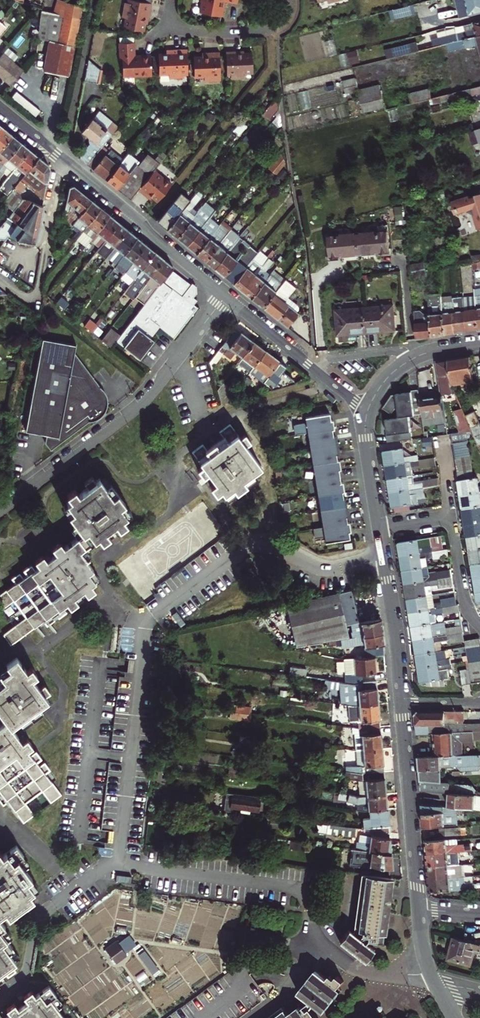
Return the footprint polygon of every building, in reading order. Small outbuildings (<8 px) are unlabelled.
[(64,2),(57,0),(54,14),(61,16),(64,2)] [(127,19),(125,29),(145,32),(146,25),(147,19),(149,20),(152,5),(130,0),(130,4),(125,3),(122,18),(127,19)] [(195,1),(198,1),(197,11),(208,12),(207,15),(217,16),(219,0),(195,0),(195,1)] [(479,13),(479,0),(446,0),(450,13),(452,20),(479,13)] [(41,10),(36,39),(48,41),(42,71),(67,76),(82,7),(64,2),(61,16),(54,14),(41,10)] [(409,5),(384,12),(386,20),(411,14),(409,5)] [(479,36),(479,19),(463,24),(463,26),(455,28),(457,34),(431,41),(433,47),(457,41),(479,36)] [(129,36),(115,33),(112,49),(113,49),(110,66),(140,72),(144,52),(127,49),(129,36)] [(457,41),(459,49),(478,44),(479,52),(479,36),(457,41)] [(417,42),(386,50),(388,58),(419,51),(417,42)] [(171,55),(165,55),(157,56),(158,76),(168,75),(168,80),(183,79),(183,75),(187,74),(186,50),(171,51),(171,55)] [(225,53),(227,78),(231,77),(231,80),(243,79),(243,75),(253,74),(252,54),(244,54),(240,54),(239,52),(225,53)] [(219,53),(209,53),(209,58),(202,58),(193,59),(194,79),(204,79),(204,83),(220,82),(219,53)] [(21,70),(1,54),(0,56),(0,79),(8,86),(21,70)] [(358,55),(349,58),(351,68),(361,65),(358,55)] [(88,60),(84,81),(98,83),(100,70),(88,60)] [(345,94),(358,90),(355,78),(343,82),(345,94)] [(358,90),(363,111),(363,113),(385,107),(379,85),(358,90)] [(453,93),(431,98),(433,105),(479,94),(479,86),(453,93)] [(411,104),(430,99),(428,89),(409,94),(411,104)] [(17,91),(12,97),(35,116),(40,110),(17,91)] [(81,154),(80,158),(87,164),(99,150),(118,127),(98,111),(81,132),(92,141),(81,154)] [(467,132),(471,145),(479,142),(479,128),(467,132)] [(7,129),(0,138),(0,156),(16,136),(7,129)] [(284,141),(282,129),(276,136),(279,147),(284,141)] [(0,156),(0,174),(25,144),(16,136),(0,156)] [(25,144),(0,174),(0,181),(7,173),(12,177),(33,151),(25,144)] [(87,164),(107,180),(122,161),(110,151),(106,156),(99,150),(87,164)] [(16,191),(42,158),(33,151),(12,177),(7,183),(16,191)] [(122,161),(107,180),(130,200),(138,190),(154,170),(159,164),(155,160),(147,154),(138,165),(136,164),(138,162),(131,156),(134,153),(131,151),(122,161)] [(161,152),(155,160),(159,164),(166,155),(161,152)] [(51,165),(42,158),(16,191),(2,208),(6,211),(10,207),(11,209),(10,210),(14,214),(10,220),(12,219),(17,213),(22,208),(27,201),(24,195),(30,187),(47,201),(54,170),(51,165)] [(287,160),(271,180),(275,184),(281,176),(284,177),(289,174),(287,160)] [(172,184),(154,170),(138,190),(149,199),(152,197),(157,202),(172,184)] [(290,176),(280,188),(287,193),(292,188),(290,176)] [(94,201),(76,186),(73,188),(66,221),(74,226),(76,223),(94,201)] [(191,200),(167,230),(177,238),(197,213),(191,209),(203,194),(199,191),(191,200)] [(171,218),(164,227),(167,230),(191,200),(181,192),(164,212),(171,218)] [(474,195),(474,196),(469,198),(469,196),(452,201),(456,215),(458,215),(459,217),(467,215),(466,214),(470,213),(474,216),(478,230),(479,229),(479,193),(474,195)] [(0,232),(0,239),(9,240),(13,236),(21,241),(22,240),(40,245),(47,207),(32,201),(27,201),(22,208),(30,215),(26,220),(17,213),(12,219),(10,220),(0,232)] [(75,239),(78,242),(104,209),(94,201),(76,223),(83,229),(75,239)] [(203,205),(197,213),(177,238),(187,246),(212,215),(213,213),(203,205)] [(94,242),(113,217),(104,209),(78,242),(76,244),(86,251),(94,242)] [(164,212),(157,221),(164,227),(171,218),(164,212)] [(212,215),(187,246),(196,253),(221,222),(212,215)] [(122,224),(113,217),(94,242),(100,246),(103,249),(122,224)] [(226,217),(221,222),(196,253),(206,261),(230,231),(235,225),(226,217)] [(122,224),(103,249),(88,268),(86,270),(90,272),(105,254),(107,251),(112,255),(131,231),(122,224)] [(387,230),(358,232),(360,254),(379,253),(379,254),(389,253),(387,230)] [(141,239),(131,231),(112,255),(119,261),(122,263),(141,239)] [(230,231),(206,261),(214,268),(239,238),(230,231)] [(328,235),(330,258),(340,257),(341,256),(360,254),(358,232),(328,235)] [(249,247),(248,248),(241,243),(243,241),(239,238),(214,268),(233,283),(257,254),(249,247)] [(141,239),(122,263),(121,265),(124,267),(120,275),(125,278),(128,274),(150,246),(141,239)] [(69,251),(65,246),(56,254),(60,259),(69,251)] [(103,249),(100,246),(98,248),(95,246),(89,254),(89,255),(83,263),(84,263),(83,265),(88,268),(103,249)] [(159,254),(150,246),(128,274),(137,282),(159,254)] [(275,249),(269,258),(242,290),(251,298),(270,274),(266,271),(273,262),(272,260),(279,252),(275,249)] [(242,290),(269,258),(260,250),(257,254),(233,283),(242,290)] [(137,299),(167,261),(159,254),(137,282),(127,295),(135,301),(137,299)] [(176,268),(167,261),(137,299),(147,306),(164,285),(176,268)] [(425,269),(411,272),(412,279),(426,276),(425,269)] [(270,274),(251,298),(263,308),(286,280),(274,270),(270,274)] [(192,285),(176,272),(167,284),(178,293),(177,295),(182,298),(192,285)] [(286,280),(263,308),(287,327),(297,314),(283,303),(280,300),(284,296),(287,298),(295,288),(286,280)] [(177,295),(164,285),(147,306),(123,338),(119,343),(142,360),(156,342),(153,339),(162,328),(164,325),(179,337),(200,309),(196,306),(200,302),(196,299),(199,295),(199,288),(194,284),(183,299),(182,298),(177,295)] [(416,338),(422,338),(444,334),(441,301),(441,296),(440,293),(428,294),(429,314),(423,314),(419,311),(413,312),(416,338)] [(465,331),(476,330),(473,293),(462,294),(463,298),(465,331)] [(465,331),(463,298),(451,300),(454,333),(465,331)] [(441,301),(444,334),(454,333),(451,300),(441,301)] [(392,304),(363,306),(365,332),(394,330),(392,304)] [(335,309),(337,334),(365,332),(363,306),(335,309)] [(91,321),(86,328),(95,335),(101,328),(91,321)] [(177,339),(179,337),(164,325),(162,328),(177,339)] [(113,330),(104,342),(114,349),(119,343),(123,338),(113,330)] [(213,364),(215,371),(227,356),(233,361),(239,354),(246,359),(258,344),(240,330),(213,364)] [(80,346),(47,340),(29,432),(50,436),(48,444),(53,451),(93,422),(98,421),(102,419),(106,416),(110,409),(99,395),(105,391),(78,354),(80,346)] [(251,369),(255,372),(270,353),(258,344),(246,359),(254,365),(251,369)] [(270,353),(255,372),(254,374),(274,389),(290,369),(270,353)] [(450,386),(451,386),(472,382),(469,357),(446,360),(450,386)] [(451,394),(450,386),(446,360),(436,362),(441,395),(451,394)] [(221,391),(226,407),(233,404),(232,402),(238,394),(226,385),(221,391)] [(413,402),(420,401),(420,399),(419,390),(411,391),(412,392),(413,402)] [(105,391),(99,395),(110,409),(110,407),(110,402),(109,397),(105,391)] [(407,417),(422,415),(420,401),(413,402),(412,392),(392,395),(383,408),(391,413),(395,408),(398,408),(399,418),(407,417)] [(441,397),(420,399),(420,401),(422,415),(423,423),(445,421),(441,397)] [(472,432),(470,427),(461,408),(454,410),(457,424),(460,433),(465,432),(472,432)] [(302,437),(312,436),(336,432),(338,432),(336,422),(334,422),(333,416),(309,420),(310,426),(300,427),(302,437)] [(397,434),(398,441),(409,440),(407,417),(399,418),(385,420),(387,435),(397,434)] [(478,446),(479,445),(479,424),(470,427),(472,432),(476,441),(478,446)] [(225,492),(228,496),(237,489),(240,493),(250,486),(247,482),(264,468),(248,446),(254,442),(249,436),(243,439),(234,427),(225,434),(229,439),(211,451),(207,447),(197,454),(206,467),(202,471),(207,478),(212,474),(219,484),(214,488),(220,495),(225,492)] [(336,432),(312,436),(314,451),(340,447),(339,437),(337,438),(336,432)] [(451,434),(453,444),(467,441),(465,432),(460,433),(456,433),(451,434)] [(465,432),(467,441),(468,448),(472,448),(471,442),(476,441),(472,432),(465,432)] [(386,435),(387,443),(398,441),(397,434),(387,435),(386,435)] [(453,444),(454,451),(468,448),(467,441),(453,444)] [(340,447),(314,451),(317,467),(341,463),(340,456),(342,456),(340,447)] [(384,451),(387,465),(410,461),(418,460),(417,455),(404,457),(403,448),(384,451)] [(455,458),(469,456),(468,448),(454,451),(455,458)] [(470,464),(469,456),(455,458),(456,466),(470,464)] [(418,460),(419,468),(436,466),(434,457),(418,460)] [(419,468),(418,460),(410,461),(411,470),(419,468)] [(410,461),(387,465),(389,479),(412,476),(411,470),(410,461)] [(317,467),(319,482),(343,478),(342,472),(344,471),(343,462),(341,463),(317,467)] [(470,464),(456,466),(457,473),(472,471),(470,464)] [(457,473),(461,494),(479,491),(479,486),(477,478),(473,478),(472,471),(457,473)] [(413,482),(412,476),(389,479),(391,494),(415,490),(413,482)] [(319,482),(322,498),(346,494),(348,493),(346,484),(345,484),(343,478),(319,482)] [(413,482),(415,490),(434,487),(439,487),(437,478),(413,482)] [(74,502),(70,505),(76,513),(73,516),(87,535),(81,539),(87,549),(102,539),(105,543),(112,538),(109,534),(119,526),(123,530),(130,525),(126,521),(131,517),(124,508),(128,505),(114,486),(109,489),(103,480),(98,484),(95,479),(88,484),(91,488),(81,496),(78,491),(71,497),(74,502)] [(415,490),(391,494),(393,507),(417,503),(417,500),(423,500),(423,497),(435,495),(434,487),(415,490)] [(461,494),(463,509),(479,506),(479,491),(461,494)] [(322,498),(324,513),(350,509),(349,500),(347,500),(346,494),(322,498)] [(463,509),(465,522),(479,520),(479,506),(463,509)] [(350,509),(324,513),(327,528),(351,525),(350,518),(352,518),(350,509)] [(465,522),(467,536),(479,534),(479,520),(465,522)] [(351,525),(327,528),(317,530),(319,541),(329,539),(329,545),(354,541),(353,534),(355,534),(353,524),(351,525)] [(467,536),(470,551),(479,549),(479,534),(467,536)] [(398,543),(400,557),(426,553),(432,551),(442,550),(440,536),(398,543)] [(39,627),(47,621),(50,626),(57,620),(54,616),(59,612),(62,616),(68,612),(65,608),(70,604),(73,608),(80,604),(77,599),(87,591),(90,596),(97,591),(94,586),(98,583),(91,574),(96,571),(89,561),(94,558),(87,549),(81,539),(67,550),(63,545),(56,549),(60,554),(50,562),(46,557),(39,563),(42,567),(38,570),(35,565),(29,570),(32,575),(27,579),(23,574),(16,580),(19,584),(0,599),(0,603),(5,610),(17,602),(29,619),(18,627),(26,637),(39,627)] [(447,557),(446,549),(442,550),(432,551),(433,557),(433,559),(447,557)] [(470,551),(472,564),(479,563),(479,549),(470,551)] [(427,558),(426,553),(400,557),(403,570),(427,567),(427,565),(428,565),(427,558)] [(472,564),(474,578),(479,577),(479,563),(472,564)] [(427,567),(403,570),(405,585),(451,577),(450,569),(428,572),(427,567)] [(452,585),(451,577),(405,585),(407,599),(432,595),(430,586),(438,584),(438,588),(452,585)] [(304,603),(290,607),(300,648),(325,644),(352,639),(351,636),(349,626),(362,624),(354,592),(316,601),(304,603)] [(314,594),(303,597),(304,603),(316,601),(314,594)] [(410,613),(456,605),(454,597),(440,599),(441,603),(433,604),(432,595),(407,599),(410,613)] [(442,615),(459,612),(458,605),(456,605),(410,613),(412,627),(431,624),(430,615),(442,613),(442,615)] [(351,636),(352,639),(387,633),(384,620),(364,623),(366,634),(351,636)] [(412,627),(414,640),(462,633),(461,627),(445,629),(444,622),(431,624),(412,627)] [(6,636),(13,646),(22,639),(26,637),(18,627),(6,636)] [(352,639),(325,644),(326,649),(345,646),(345,648),(368,644),(370,659),(377,659),(377,658),(387,657),(387,645),(389,645),(387,633),(352,639)] [(414,640),(416,654),(436,651),(441,650),(439,641),(446,640),(447,643),(464,641),(462,633),(414,640)] [(465,647),(479,645),(479,644),(479,638),(464,641),(465,647)] [(465,647),(466,655),(479,652),(479,645),(465,647)] [(436,651),(416,654),(419,668),(450,663),(449,658),(437,660),(436,651)] [(467,661),(479,660),(479,652),(466,655),(467,661)] [(370,659),(347,660),(349,684),(358,686),(366,685),(365,676),(379,674),(377,659),(370,659)] [(37,718),(34,714),(51,702),(48,697),(52,694),(47,687),(42,690),(35,680),(39,676),(34,670),(30,673),(19,660),(10,666),(13,670),(4,677),(5,679),(0,682),(0,711),(9,723),(14,729),(23,722),(26,726),(37,718)] [(479,666),(479,660),(467,661),(468,668),(479,666)] [(450,663),(419,668),(422,686),(444,686),(443,679),(448,678),(447,669),(451,669),(450,663)] [(469,675),(479,673),(479,666),(468,668),(469,675)] [(462,684),(470,683),(469,675),(468,668),(459,670),(462,684)] [(315,680),(329,682),(330,674),(316,672),(315,680)] [(469,675),(470,683),(479,681),(479,673),(469,675)] [(345,705),(356,707),(362,708),(382,706),(380,683),(366,685),(358,686),(349,684),(329,682),(328,690),(344,692),(345,705)] [(355,723),(356,729),(362,730),(384,728),(382,706),(362,708),(356,707),(358,723),(355,723)] [(254,710),(240,708),(240,714),(254,716),(254,710)] [(415,725),(416,735),(433,734),(479,731),(479,723),(445,723),(445,718),(455,718),(455,721),(464,721),(464,711),(418,711),(414,715),(415,725)] [(34,747),(29,740),(25,744),(14,729),(9,723),(0,729),(0,791),(2,790),(5,794),(0,797),(6,805),(10,801),(26,822),(36,815),(27,803),(44,790),(53,803),(63,796),(47,774),(51,771),(46,764),(41,767),(38,762),(43,759),(37,752),(33,755),(31,753),(30,751),(34,747)] [(386,750),(384,728),(362,730),(356,729),(356,735),(359,735),(360,752),(364,752),(386,750)] [(479,754),(479,750),(479,738),(479,731),(433,734),(434,757),(479,754)] [(365,775),(388,773),(386,750),(364,752),(360,752),(361,767),(350,769),(349,772),(365,775)] [(465,794),(466,783),(442,782),(442,767),(455,766),(455,769),(458,771),(478,770),(479,768),(479,754),(434,757),(418,757),(421,791),(450,793),(465,794)] [(166,770),(159,769),(157,785),(169,786),(169,784),(164,784),(166,770)] [(361,782),(363,797),(367,798),(390,796),(388,773),(365,775),(349,772),(348,781),(361,782)] [(479,810),(479,796),(465,794),(450,793),(449,807),(455,807),(479,810)] [(226,812),(237,814),(238,809),(261,812),(263,798),(229,794),(226,812)] [(373,812),(391,810),(390,796),(367,798),(363,797),(363,798),(359,798),(352,796),(351,803),(361,806),(360,811),(368,812),(373,812)] [(423,804),(440,806),(440,799),(424,797),(423,804)] [(422,804),(424,827),(457,825),(455,807),(449,807),(440,806),(423,804),(422,804)] [(367,820),(367,831),(393,834),(391,810),(373,812),(373,819),(367,820)] [(330,826),(329,835),(358,839),(359,830),(330,826)] [(439,828),(439,836),(461,835),(460,826),(439,828)] [(366,837),(364,851),(394,856),(393,840),(366,837)] [(471,850),(471,843),(457,844),(456,839),(425,841),(426,854),(445,852),(471,850)] [(34,880),(27,871),(20,862),(25,858),(18,848),(5,858),(1,854),(0,855),(0,919),(8,912),(12,917),(19,912),(15,907),(27,899),(30,903),(36,898),(33,894),(36,892),(29,883),(34,880)] [(395,869),(394,856),(364,851),(352,850),(350,867),(362,869),(362,866),(373,868),(373,867),(395,869)] [(428,867),(472,863),(471,858),(446,860),(445,852),(426,854),(428,867)] [(472,868),(472,863),(428,867),(429,878),(459,876),(458,869),(464,868),(472,868)] [(342,922),(345,903),(346,896),(349,875),(334,873),(327,923),(336,930),(342,922)] [(430,892),(474,888),(473,882),(465,883),(465,876),(459,876),(429,878),(430,892)] [(391,881),(365,877),(358,932),(366,933),(365,937),(375,938),(375,942),(382,943),(387,911),(391,881)] [(15,950),(8,941),(2,932),(7,928),(0,919),(0,976),(6,971),(9,975),(17,970),(14,965),(18,962),(11,953),(15,950)] [(375,949),(374,948),(351,931),(342,942),(359,955),(368,962),(372,957),(370,955),(375,949)] [(471,958),(473,951),(479,953),(479,944),(453,937),(448,958),(470,964),(471,958)] [(112,955),(122,948),(118,943),(109,950),(112,955)] [(112,955),(116,959),(125,952),(122,948),(112,955)] [(471,958),(479,960),(479,953),(473,951),(471,958)] [(125,952),(116,959),(120,964),(129,957),(125,952)] [(324,1013),(324,1012),(328,1006),(331,1008),(340,997),(337,995),(341,990),(346,984),(346,983),(340,978),(337,981),(333,978),(330,981),(327,978),(318,972),(301,995),(312,1004),(316,1007),(323,1012),(324,1013)] [(59,1010),(52,1001),(58,997),(51,987),(37,998),(34,993),(27,999),(30,1003),(20,1011),(17,1006),(10,1011),(13,1016),(10,1017),(65,1017),(59,1010)] [(316,1007),(312,1004),(310,1006),(306,1008),(312,1016),(315,1015),(316,1017),(317,1016),(313,1010),(314,1009),(316,1007)] [(317,1016),(316,1017),(315,1015),(312,1016),(306,1008),(304,1010),(302,1008),(290,1017),(285,1009),(272,1017),(318,1017),(317,1016)]
